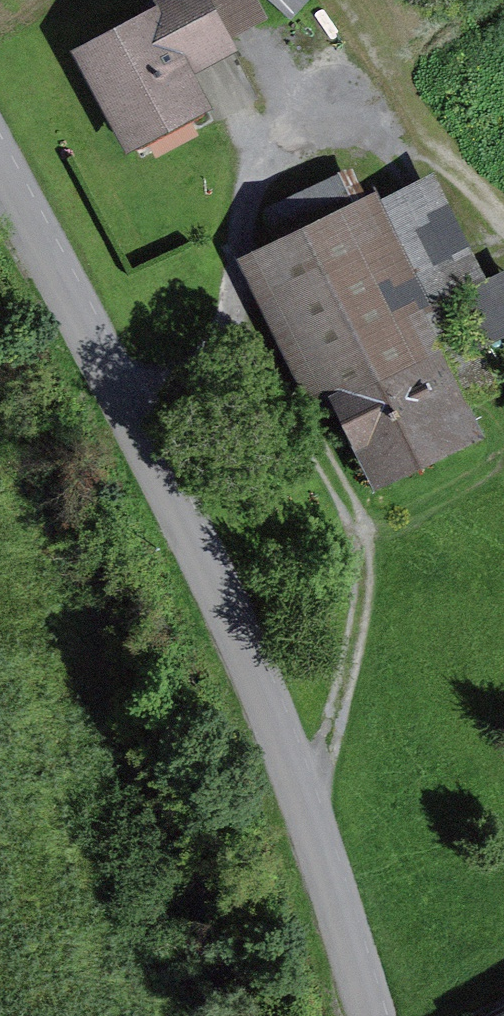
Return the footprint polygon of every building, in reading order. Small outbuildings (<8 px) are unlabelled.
[(141,154),(222,108),(204,74),(249,50),(243,41),(221,0),(175,0),(87,49),(141,154)] [(270,0),(221,0),(243,41),(281,21),(270,0)] [(367,169),(279,213),(292,240),(380,196),(367,169)] [(499,277),(449,175),(392,203),(442,305),(499,277)] [(254,261),(329,411),(344,403),(454,348),(462,344),(442,305),(392,203),(387,195),(292,240),(254,261)] [(344,403),(389,493),(499,439),(454,348),(344,403)]
